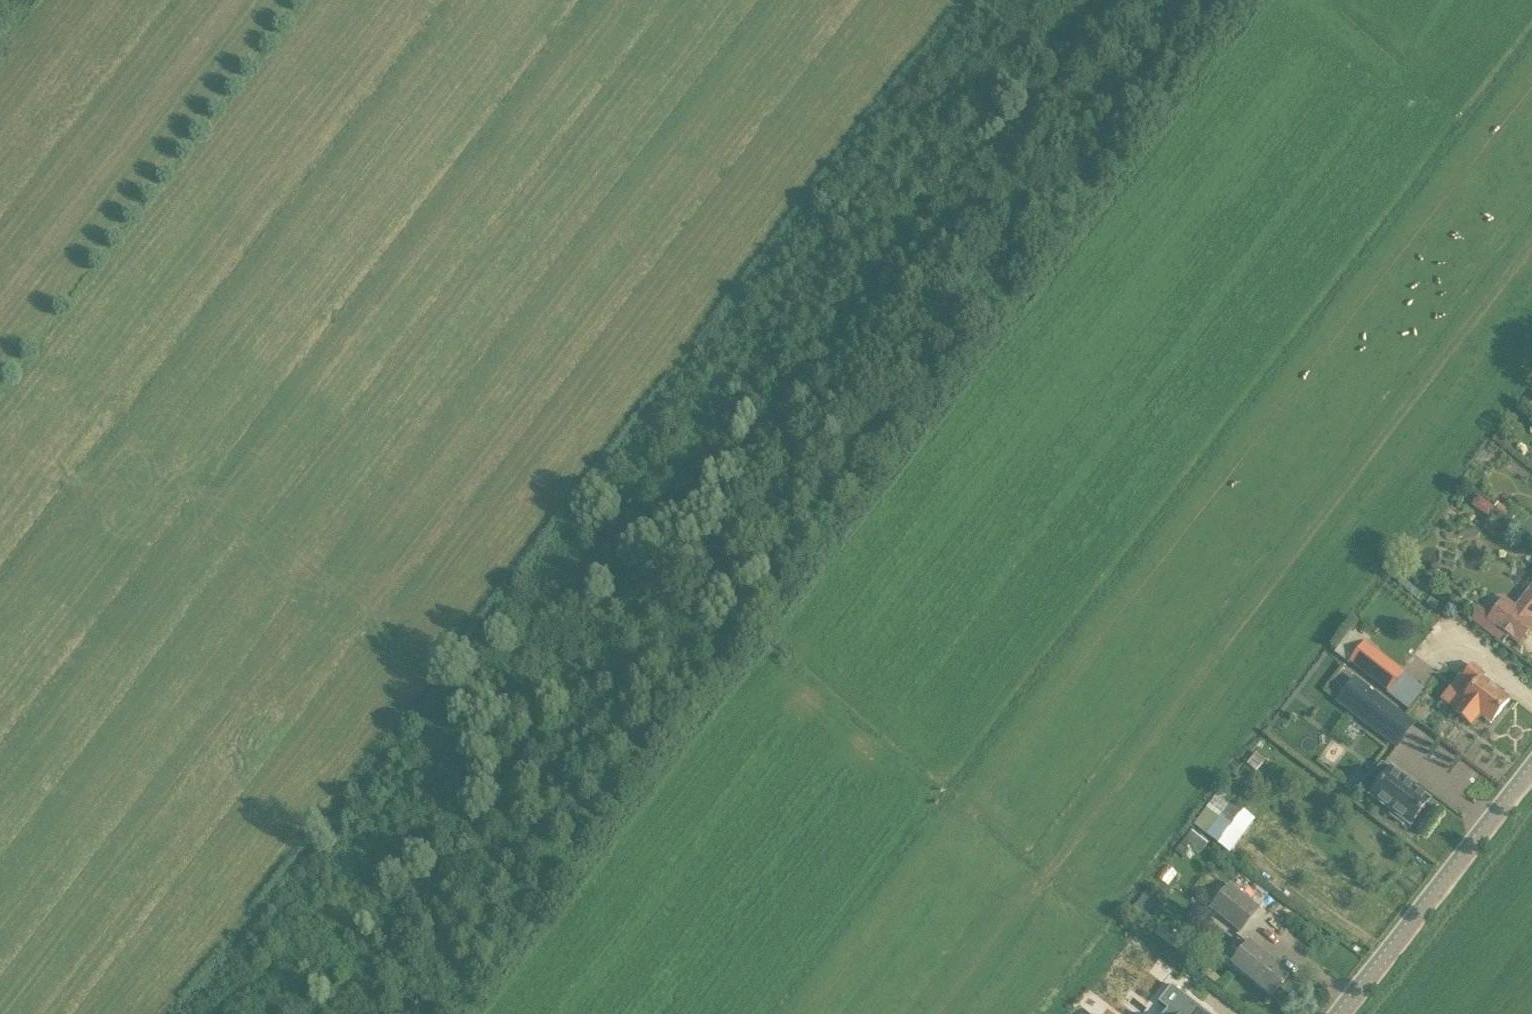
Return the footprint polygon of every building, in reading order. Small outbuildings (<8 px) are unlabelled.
[(1493,519),(1500,508),(1478,495),(1471,506),(1493,519)] [(1473,620),(1503,643),(1508,637),(1518,644),(1531,626),(1531,621),(1531,620),(1531,619),(1531,593),(1526,594),(1516,607),(1504,598),(1491,617),(1479,609),(1478,612),(1473,620)] [(1351,663),(1388,692),(1402,672),(1366,644),(1351,663)] [(1462,677),(1474,686),(1454,712),(1471,725),(1479,714),(1490,723),(1509,699),(1482,677),(1485,674),(1472,665),(1462,677)] [(1354,679),(1337,701),(1396,747),(1413,724),(1354,679)] [(1392,811),(1390,814),(1402,823),(1404,820),(1410,825),(1429,800),(1403,780),(1405,777),(1392,767),(1390,770),(1381,764),(1372,776),(1380,782),(1371,795),(1392,811)] [(1254,819),(1232,802),(1206,835),(1228,852),(1254,819)] [(1192,846),(1200,853),(1208,843),(1192,831),(1176,851),(1183,857),(1192,846)] [(1259,907),(1229,884),(1211,908),(1240,931),(1259,907)] [(1161,895),(1150,886),(1127,915),(1138,923),(1161,895)] [(1249,943),(1231,965),(1271,998),(1289,975),(1249,943)] [(1158,1002),(1173,1013),(1209,1013),(1171,985),(1158,1002)]
